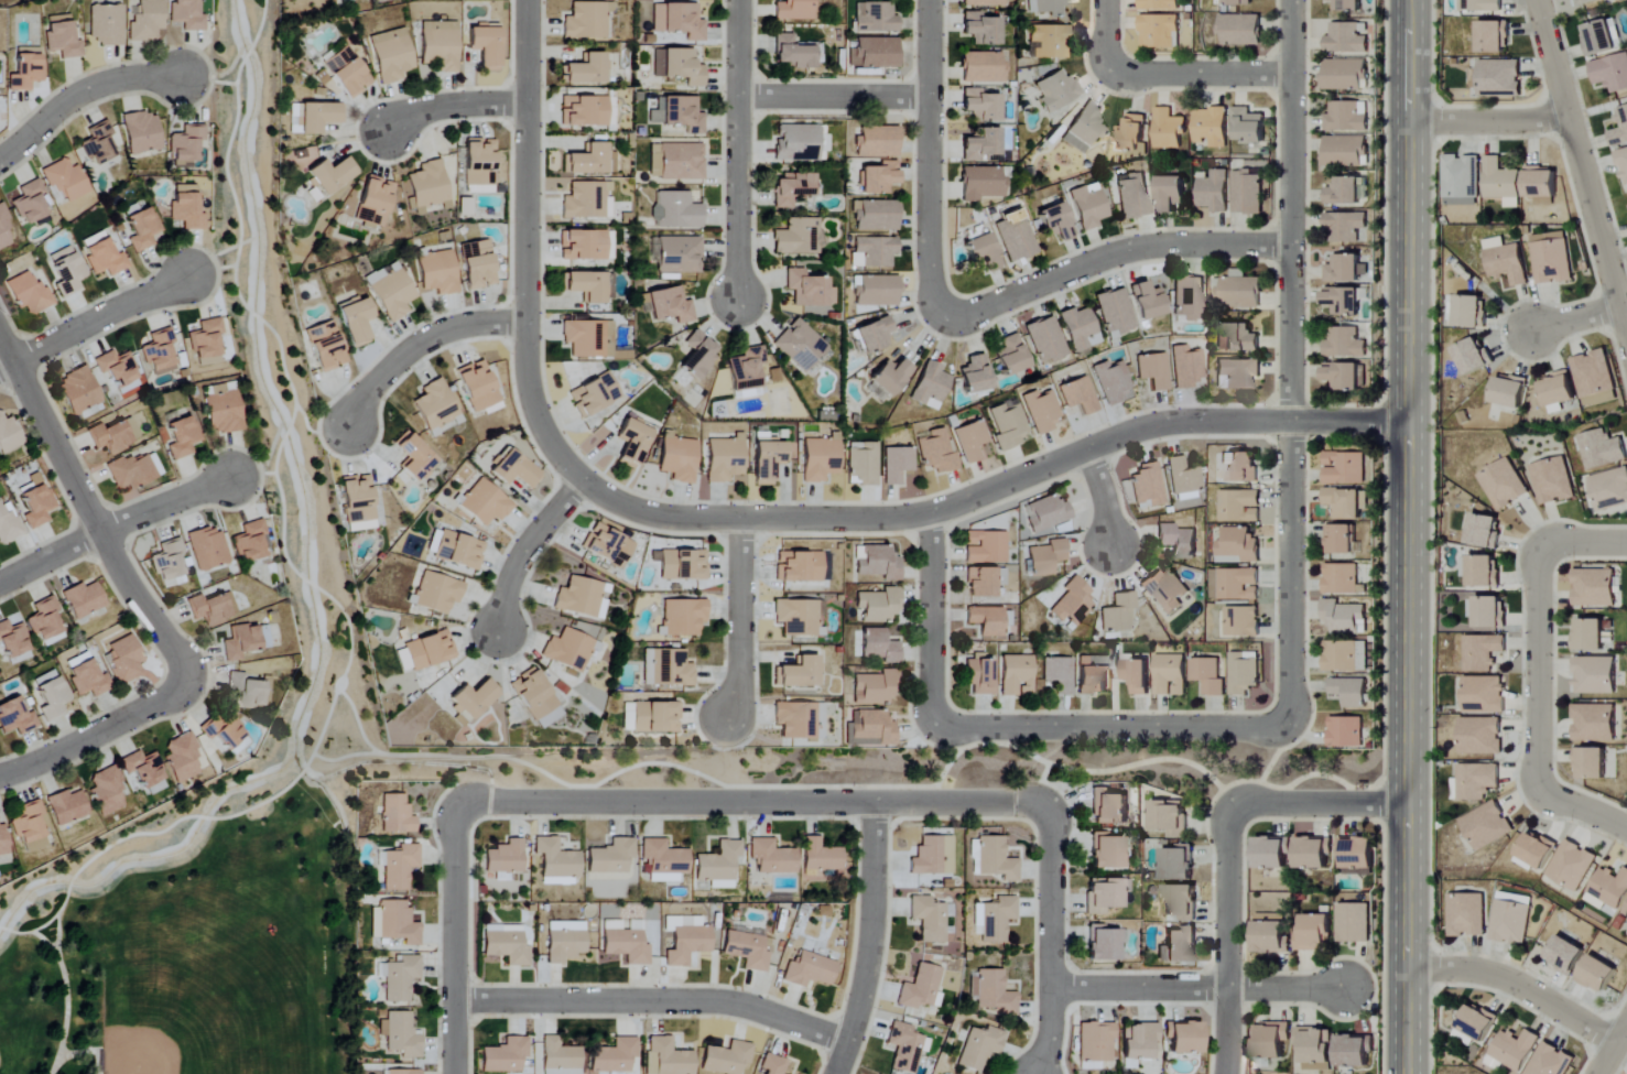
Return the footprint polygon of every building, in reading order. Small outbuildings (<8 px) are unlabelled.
[(156,30),(163,30),(162,0),(138,0),(138,15),(128,15),(129,41),(156,41),(156,30)] [(204,31),(204,15),(197,15),(197,0),(170,0),(170,22),(182,22),(182,31),(204,31)] [(774,19),(814,21),(814,0),(782,0),(782,2),(775,2),(774,19)] [(1063,13),(1063,1),(1074,1),(1074,0),(1028,0),(1028,15),(1063,13)] [(1181,10),(1181,0),(1142,0),(1142,11),(1181,10)] [(1335,1),(1335,11),(1363,11),(1363,0),(1327,0),(1327,1),(1335,1)] [(1502,12),(1503,0),(1461,0),(1461,11),(1502,12)] [(613,3),(571,3),(571,17),(563,17),(563,39),(606,39),(606,13),(612,13),(613,3)] [(899,32),(899,16),(892,16),(892,3),(855,3),(855,33),(899,32)] [(654,4),(653,32),(686,33),(686,42),(704,42),(704,21),(696,21),(697,5),(654,4)] [(89,38),(97,38),(97,46),(123,46),(122,5),(88,6),(89,38)] [(963,35),(972,35),(972,45),(1001,45),(1002,18),(981,18),(981,12),(964,12),(963,35)] [(82,57),(80,40),(73,41),(70,15),(46,17),(48,34),(44,34),(46,52),(59,51),(60,59),(82,57)] [(1181,16),(1142,15),(1141,47),(1176,48),(1176,33),(1180,33),(1181,16)] [(1262,16),(1218,15),(1217,45),(1262,46),(1262,16)] [(1590,57),(1619,49),(1611,20),(1582,28),(1590,57)] [(1481,21),(1481,53),(1509,54),(1510,22),(1481,21)] [(456,22),(420,23),(421,64),(436,63),(436,73),(457,73),(456,22)] [(1359,23),(1332,23),(1331,36),(1327,36),(1327,52),(1369,53),(1369,36),(1358,36),(1359,23)] [(1028,58),(1067,59),(1068,26),(1029,26),(1028,58)] [(368,37),(381,86),(402,80),(400,72),(414,69),(404,28),(368,37)] [(499,28),(468,28),(468,50),(479,50),(479,70),(500,69),(499,28)] [(816,47),(793,46),(793,35),(777,34),(776,67),(815,68),(816,47)] [(849,49),(848,67),(899,68),(899,39),(856,38),(856,49),(849,49)] [(322,63),(348,100),(372,84),(346,46),(322,63)] [(16,75),(8,75),(8,91),(30,91),(30,83),(41,82),(41,48),(16,49),(16,75)] [(654,78),(686,78),(686,87),(704,87),(704,66),(694,66),(694,49),(654,50),(654,78)] [(585,65),(565,64),(564,83),(606,84),(607,53),(585,52),(585,65)] [(963,81),(1002,82),(1003,53),(963,52),(963,81)] [(1596,86),(1609,83),(1611,94),(1626,91),(1626,55),(1591,62),(1596,86)] [(1325,90),(1363,91),(1363,80),(1368,80),(1368,60),(1325,60),(1325,90)] [(1470,89),(1480,88),(1480,96),(1522,95),(1521,61),(1480,61),(1480,69),(1470,69),(1470,89)] [(1079,97),(1064,68),(1033,85),(1048,113),(1079,97)] [(980,95),(981,89),(964,89),(963,112),(972,112),(972,121),(1001,121),(1002,95),(980,95)] [(608,97),(561,97),(561,126),(608,126),(608,97)] [(704,135),(704,114),(696,114),(697,98),(657,97),(657,111),(650,110),(649,125),(686,125),(686,135),(704,135)] [(1083,156),(1104,127),(1094,120),(1102,110),(1088,100),(1061,140),(1083,156)] [(1368,131),(1368,115),(1358,115),(1358,102),(1331,102),(1331,115),(1325,115),(1325,131),(1368,131)] [(300,134),(321,135),(321,124),(340,125),(340,104),(301,103),(300,134)] [(1620,129),(1610,131),(1613,146),(1626,143),(1626,106),(1616,109),(1620,129)] [(1155,148),(1182,149),(1183,134),(1187,134),(1187,118),(1172,118),(1172,108),(1156,108),(1155,148)] [(1250,108),(1233,108),(1233,125),(1239,125),(1239,143),(1267,143),(1267,115),(1250,115),(1250,108)] [(1229,146),(1228,109),(1195,110),(1196,147),(1229,146)] [(122,117),(129,156),(163,150),(155,111),(122,117)] [(1148,116),(1129,114),(1127,128),(1119,127),(1117,149),(1143,152),(1148,116)] [(108,137),(112,134),(106,120),(86,129),(90,139),(81,143),(92,167),(117,156),(108,137)] [(182,125),(182,134),(172,134),(171,170),(192,171),(192,162),(198,162),(198,141),(204,142),(204,126),(182,125)] [(776,161),(819,162),(819,126),(776,125),(776,161)] [(899,158),(900,128),(861,127),(860,137),(855,137),(855,157),(899,158)] [(1001,128),(972,129),(972,138),(963,138),(963,161),(981,161),(980,156),(1001,155),(1001,128)] [(1324,166),(1363,167),(1363,156),(1367,156),(1368,137),(1325,136),(1324,166)] [(495,186),(495,140),(466,140),(465,186),(495,186)] [(606,174),(606,143),(588,143),(588,155),(563,154),(563,174),(606,174)] [(650,179),(703,180),(704,145),(650,144),(650,179)] [(1618,150),(1624,186),(1626,185),(1626,149),(1618,150)] [(1480,205),(1480,157),(1460,157),(1460,154),(1445,155),(1445,206),(1480,205)] [(358,173),(347,156),(330,168),(324,159),(304,173),(323,198),(358,173)] [(1505,208),(1522,208),(1522,170),(1502,170),(1502,156),(1486,157),(1487,198),(1505,198),(1505,208)] [(43,169),(61,205),(90,191),(78,165),(69,169),(64,159),(43,169)] [(419,164),(420,172),(408,174),(415,216),(425,215),(424,209),(449,205),(442,160),(419,164)] [(888,195),(889,185),(898,185),(899,162),(880,161),(880,168),(862,167),(861,194),(888,195)] [(1000,167),(962,168),(963,202),(979,202),(979,198),(1005,197),(1004,178),(1000,178),(1000,167)] [(1537,205),(1557,206),(1558,172),(1544,171),(1544,167),(1528,167),(1527,198),(1537,198),(1537,205)] [(1199,207),(1213,208),(1213,213),(1229,213),(1230,171),(1212,171),(1212,180),(1200,180),(1199,207)] [(1263,214),(1265,172),(1234,171),(1233,214),(1263,214)] [(1121,219),(1150,216),(1146,173),(1116,176),(1121,219)] [(793,209),(793,197),(814,197),(814,174),(777,174),(777,209),(793,209)] [(385,227),(393,182),(365,177),(356,221),(385,227)] [(1188,177),(1160,178),(1160,214),(1179,213),(1178,203),(1188,203),(1188,177)] [(1327,204),(1363,204),(1363,178),(1335,178),(1335,187),(1327,187),(1327,204)] [(23,226),(48,216),(40,195),(44,193),(38,180),(18,187),(22,197),(12,201),(23,226)] [(604,219),(605,192),(611,192),(611,183),(570,182),(569,197),(562,196),(561,218),(604,219)] [(1070,191),(1083,232),(1100,227),(1098,220),(1109,217),(1098,183),(1070,191)] [(197,185),(173,186),(173,203),(169,203),(169,222),(182,221),(182,230),(203,230),(203,215),(197,215),(197,185)] [(703,205),(690,205),(690,192),(654,192),(654,228),(703,229),(703,205)] [(854,201),(854,231),(898,232),(899,202),(854,201)] [(1060,243),(1076,237),(1063,203),(1038,212),(1047,237),(1057,234),(1060,243)] [(17,242),(0,204),(0,250),(17,242)] [(150,237),(161,232),(149,207),(125,218),(133,236),(127,239),(134,254),(154,245),(150,237)] [(995,221),(1008,263),(1036,255),(1023,213),(995,221)] [(1327,214),(1327,243),(1358,242),(1358,230),(1369,229),(1368,213),(1327,214)] [(821,218),(787,219),(787,231),(774,231),(774,255),(821,254),(821,218)] [(560,232),(561,261),(613,260),(613,231),(560,232)] [(1531,237),(1539,286),(1575,280),(1568,231),(1531,237)] [(983,264),(986,273),(1002,267),(989,233),(965,242),(975,267),(983,264)] [(658,274),(701,274),(701,238),(658,237),(658,274)] [(1485,241),(1493,279),(1511,275),(1514,288),(1531,285),(1522,243),(1506,247),(1504,237),(1485,241)] [(852,267),(891,268),(891,254),(897,254),(897,239),(853,238),(852,267)] [(114,256),(107,239),(82,249),(93,275),(106,269),(109,276),(128,268),(121,253),(114,256)] [(461,244),(466,290),(495,287),(490,241),(461,244)] [(63,298),(82,289),(78,280),(86,276),(71,245),(44,258),(63,298)] [(421,291),(436,289),(437,296),(458,293),(452,251),(416,256),(421,291)] [(1326,265),(1327,283),(1363,282),(1362,255),(1334,256),(1335,265),(1326,265)] [(416,298),(395,260),(364,278),(389,324),(409,313),(404,304),(416,298)] [(805,269),(786,269),(786,291),(794,291),(794,306),(835,307),(835,288),(828,288),(828,278),(805,277),(805,269)] [(1262,278),(1246,278),(1246,270),(1233,270),(1233,279),(1214,279),(1215,308),(1262,308),(1262,278)] [(5,281),(17,310),(25,307),(28,316),(52,306),(42,281),(33,285),(28,272),(5,281)] [(586,305),(606,304),(606,272),(565,273),(565,293),(585,292),(586,305)] [(854,306),(899,307),(899,277),(855,276),(854,306)] [(1173,317),(1184,317),(1184,322),(1203,322),(1204,279),(1174,278),(1173,317)] [(1150,290),(1149,281),(1132,285),(1139,321),(1165,315),(1159,288),(1150,290)] [(642,315),(651,313),(653,321),(676,317),(677,324),(694,322),(691,301),(682,302),(680,288),(639,294),(642,315)] [(1134,331),(1125,288),(1096,294),(1105,337),(1134,331)] [(1362,289),(1326,289),(1326,306),(1334,306),(1334,316),(1362,316),(1362,289)] [(1485,328),(1486,297),(1459,296),(1458,327),(1485,328)] [(366,298),(358,301),(356,297),(336,305),(352,349),(371,342),(363,323),(374,319),(366,298)] [(1072,352),(1100,344),(1089,308),(1075,313),(1074,309),(1060,313),(1072,352)] [(1038,363),(1048,360),(1049,363),(1068,357),(1053,316),(1024,327),(1038,363)] [(865,355),(890,344),(886,335),(894,332),(888,317),(855,330),(865,355)] [(197,322),(199,331),(190,332),(195,367),(221,363),(216,335),(222,334),(220,318),(197,322)] [(804,373),(828,347),(797,318),(773,344),(804,373)] [(332,321),(305,330),(320,374),(347,364),(332,321)] [(613,322),(563,321),(562,343),(571,343),(571,358),(612,358),(613,322)] [(1217,351),(1260,352),(1260,335),(1251,335),(1251,325),(1225,324),(1225,337),(1217,337),(1217,351)] [(169,344),(174,343),(170,328),(148,334),(151,344),(142,347),(150,377),(176,371),(169,344)] [(1368,358),(1368,342),(1358,342),(1359,328),(1326,328),(1326,357),(1368,358)] [(680,366),(696,380),(721,352),(696,329),(684,343),(693,352),(680,366)] [(1003,349),(996,351),(1003,376),(1028,370),(1019,334),(1000,339),(1003,349)] [(1456,349),(1470,377),(1495,365),(1482,337),(1456,349)] [(732,392),(762,388),(759,364),(764,363),(762,346),(742,349),(743,357),(728,359),(732,392)] [(1173,390),(1193,389),(1193,380),(1202,380),(1201,351),(1187,352),(1186,346),(1171,347),(1173,390)] [(1573,360),(1584,408),(1619,400),(1607,349),(1592,352),(1593,355),(1573,360)] [(93,360),(100,375),(107,371),(118,395),(141,384),(126,353),(115,358),(112,350),(93,360)] [(1169,391),(1165,353),(1135,356),(1138,380),(1151,378),(1153,392),(1169,391)] [(969,367),(960,369),(967,396),(993,389),(984,354),(967,358),(969,367)] [(500,402),(484,360),(457,370),(472,412),(500,402)] [(895,367),(888,360),(870,380),(890,398),(915,371),(902,360),(895,367)] [(911,400),(938,410),(951,376),(940,372),(942,366),(926,360),(911,400)] [(1260,377),(1261,361),(1216,360),(1216,376),(1225,376),(1225,389),(1254,390),(1254,377),(1260,377)] [(1091,367),(1106,405),(1134,395),(1120,362),(1108,367),(1106,361),(1091,367)] [(1363,365),(1327,364),(1326,381),(1334,381),(1334,391),(1362,392),(1363,365)] [(56,381),(72,416),(103,402),(86,367),(56,381)] [(1564,412),(1563,404),(1578,401),(1572,371),(1552,375),(1553,381),(1544,383),(1549,415),(1564,412)] [(568,394),(582,420),(622,399),(608,373),(568,394)] [(413,401),(428,432),(460,417),(442,378),(421,388),(425,396),(413,401)] [(1082,416),(1096,412),(1087,378),(1058,385),(1064,409),(1079,405),(1082,416)] [(1526,408),(1529,382),(1498,379),(1495,404),(1526,408)] [(241,431),(236,383),(203,387),(208,434),(241,431)] [(1054,430),(1051,422),(1060,418),(1050,391),(1037,396),(1035,391),(1021,396),(1037,437),(1054,430)] [(1022,444),(1018,436),(1028,432),(1015,400),(988,411),(998,435),(993,437),(1000,453),(1022,444)] [(23,445),(11,417),(3,420),(0,413),(0,455),(23,445)] [(172,445),(167,446),(171,460),(192,455),(190,445),(199,442),(193,417),(167,423),(172,445)] [(626,418),(617,439),(627,443),(618,464),(636,471),(654,430),(626,418)] [(966,466),(981,460),(976,447),(989,442),(980,420),(952,431),(966,466)] [(86,431),(95,451),(104,447),(109,457),(133,445),(121,421),(102,430),(99,424),(86,431)] [(921,468),(933,466),(934,474),(955,471),(948,428),(927,431),(928,438),(917,440),(921,468)] [(1587,470),(1626,461),(1626,451),(1624,438),(1611,441),(1608,429),(1579,436),(1587,470)] [(402,469),(416,483),(438,463),(408,431),(393,444),(410,462),(402,469)] [(699,442),(673,438),(674,433),(664,431),(658,472),(673,474),(672,481),(692,485),(699,442)] [(744,475),(743,434),(734,434),(734,440),(707,441),(708,483),(729,483),(729,476),(744,475)] [(802,483),(824,484),(824,475),(838,475),(838,440),(803,439),(802,483)] [(794,444),(755,443),(755,486),(773,486),(774,462),(794,462),(794,444)] [(877,443),(847,443),(847,485),(878,484),(877,443)] [(507,487),(513,478),(529,491),(542,476),(508,447),(488,471),(507,487)] [(883,449),(884,486),(901,485),(901,472),(914,472),(913,448),(883,449)] [(1257,454),(1231,453),(1230,482),(1256,482),(1257,454)] [(1365,454),(1325,453),(1325,485),(1365,486),(1365,454)] [(105,466),(118,494),(161,474),(152,455),(133,464),(129,455),(105,466)] [(1185,470),(1184,457),(1169,458),(1173,501),(1197,499),(1196,490),(1201,489),(1200,468),(1185,470)] [(1532,466),(1541,507),(1576,499),(1566,458),(1532,466)] [(1498,514),(1514,507),(1512,503),(1530,495),(1513,459),(1480,474),(1498,514)] [(1165,505),(1158,463),(1138,466),(1139,475),(1131,477),(1137,510),(1165,505)] [(1598,512),(1626,504),(1626,468),(1590,477),(1598,512)] [(342,478),(347,532),(376,530),(371,475),(342,478)] [(458,504),(484,528),(494,518),(499,523),(514,507),(482,478),(458,504)] [(55,509),(43,484),(19,495),(28,513),(22,516),(29,531),(48,522),(44,514),(55,509)] [(1336,521),(1367,521),(1368,491),(1325,490),(1324,506),(1336,506),(1336,521)] [(1218,491),(1218,523),(1260,523),(1260,510),(1247,510),(1247,507),(1260,508),(1260,491),(1218,491)] [(1073,518),(1063,493),(1024,510),(1034,535),(1073,518)] [(1499,549),(1503,518),(1474,515),(1470,546),(1499,549)] [(239,564),(266,558),(263,548),(268,546),(262,520),(241,525),(243,535),(233,537),(239,564)] [(581,550),(623,569),(635,542),(593,523),(581,550)] [(1196,530),(1175,531),(1174,525),(1158,525),(1158,547),(1173,547),(1173,560),(1196,560),(1196,530)] [(1357,556),(1357,527),(1329,526),(1328,555),(1357,556)] [(186,534),(198,573),(230,563),(220,532),(212,534),(210,527),(186,534)] [(1260,563),(1260,541),(1250,541),(1250,529),(1222,528),(1222,541),(1216,541),(1215,562),(1260,563)] [(485,542),(440,532),(434,561),(479,571),(485,542)] [(966,565),(1006,564),(1005,532),(965,533),(965,547),(966,565)] [(162,589),(185,584),(179,553),(181,553),(178,539),(158,543),(161,554),(149,556),(153,574),(159,573),(162,589)] [(1029,548),(1032,578),(1055,576),(1054,562),(1068,561),(1065,539),(1048,541),(1048,546),(1029,548)] [(892,546),(861,546),(861,554),(857,554),(857,577),(884,576),(884,581),(900,581),(900,556),(893,556),(892,546)] [(661,580),(706,581),(706,552),(661,551),(661,580)] [(777,553),(777,583),(823,582),(823,553),(777,553)] [(1500,557),(1462,558),(1463,578),(1471,578),(1471,588),(1500,587),(1500,557)] [(1359,565),(1325,565),(1325,594),(1358,595),(1359,565)] [(1169,618),(1184,606),(1179,601),(1190,593),(1169,566),(1144,585),(1169,618)] [(996,598),(996,585),(1004,586),(1005,569),(968,568),(968,598),(996,598)] [(1210,570),(1209,601),(1259,601),(1259,587),(1259,570),(1210,570)] [(1617,607),(1617,571),(1576,570),(1575,606),(1617,607)] [(465,584),(422,571),(412,606),(447,616),(451,603),(458,605),(465,584)] [(553,609),(601,620),(609,586),(569,576),(565,590),(558,588),(553,609)] [(1068,592),(1049,612),(1061,622),(1065,618),(1075,627),(1094,606),(1085,598),(1091,591),(1074,576),(1063,588),(1068,592)] [(106,606),(96,583),(83,588),(81,584),(62,593),(74,620),(106,606)] [(883,594),(857,593),(856,610),(863,610),(863,622),(899,622),(899,588),(883,588),(883,594)] [(193,622),(202,618),(206,628),(238,616),(228,592),(203,602),(200,595),(185,601),(193,622)] [(1113,594),(1113,609),(1100,609),(1101,632),(1131,631),(1130,610),(1136,610),(1135,593),(1113,594)] [(40,648),(64,638),(54,612),(58,610),(52,596),(32,605),(36,615),(28,618),(40,648)] [(1506,599),(1469,598),(1468,618),(1477,618),(1477,629),(1506,629),(1506,599)] [(1340,606),(1340,600),(1324,600),(1324,625),(1333,625),(1333,633),(1361,634),(1362,621),(1367,621),(1367,606),(1340,606)] [(664,601),(664,636),(700,637),(700,622),(707,622),(707,601),(664,601)] [(783,637),(818,637),(818,602),(775,601),(774,623),(783,623),(783,637)] [(1260,637),(1259,607),(1224,608),(1225,637),(1260,637)] [(980,636),(1003,637),(1004,608),(967,608),(966,625),(980,625),(980,636)] [(1607,621),(1579,620),(1579,634),(1574,633),(1573,651),(1606,652),(1607,621)] [(22,623),(9,627),(7,621),(0,623),(0,642),(5,659),(31,651),(22,623)] [(228,627),(229,641),(223,641),(224,663),(241,662),(240,653),(260,652),(258,625),(228,627)] [(540,657),(567,668),(564,675),(578,680),(594,642),(562,628),(557,640),(549,637),(540,657)] [(900,664),(900,643),(886,643),(887,629),(863,629),(863,658),(884,659),(884,664),(900,664)] [(455,659),(447,631),(405,643),(413,672),(455,659)] [(102,648),(120,685),(142,675),(137,665),(143,661),(130,634),(102,648)] [(1494,652),(1507,653),(1507,637),(1465,636),(1465,673),(1494,674),(1494,652)] [(1368,643),(1325,642),(1325,672),(1368,672),(1368,643)] [(396,652),(402,673),(411,670),(405,650),(396,652)] [(685,651),(643,650),(643,686),(694,686),(695,665),(685,664),(685,651)] [(1231,697),(1251,697),(1251,688),(1260,688),(1260,659),(1247,659),(1247,653),(1230,653),(1231,697)] [(1157,696),(1187,696),(1186,655),(1156,656),(1157,696)] [(994,696),(993,661),(985,661),(985,656),(965,657),(966,685),(972,685),(972,696),(994,696)] [(1001,697),(1017,697),(1017,684),(1020,684),(1020,696),(1033,696),(1033,656),(1001,656),(1001,697)] [(775,668),(774,687),(819,688),(820,657),(799,657),(799,668),(775,668)] [(1108,657),(1079,657),(1079,695),(1108,695),(1108,657)] [(1575,694),(1617,695),(1618,659),(1576,658),(1575,694)] [(1043,659),(1042,682),(1055,682),(1054,695),(1071,695),(1071,659),(1043,659)] [(1220,660),(1191,659),(1191,682),(1204,682),(1204,696),(1225,697),(1225,679),(1220,679),(1220,660)] [(92,698),(111,689),(104,675),(98,677),(89,660),(66,672),(78,697),(89,692),(92,698)] [(1150,661),(1122,661),(1122,681),(1133,681),(1133,696),(1150,696),(1150,661)] [(538,731),(563,716),(536,668),(511,682),(538,731)] [(44,706),(38,709),(44,723),(64,714),(60,706),(70,701),(55,669),(31,680),(44,706)] [(855,675),(854,704),(898,705),(899,671),(880,670),(880,676),(855,675)] [(244,675),(231,673),(227,706),(262,710),(265,684),(243,681),(244,675)] [(270,677),(262,676),(262,683),(265,683),(264,705),(269,705),(270,677)] [(1506,677),(1465,677),(1465,713),(1506,713),(1506,677)] [(471,724),(501,691),(487,678),(474,692),(465,684),(448,703),(471,724)] [(1368,680),(1331,679),(1331,696),(1344,696),(1344,708),(1368,708),(1368,680)] [(3,735),(15,729),(18,736),(38,728),(31,712),(26,714),(19,697),(0,705),(0,727),(3,735)] [(679,733),(679,704),(623,703),(623,732),(679,733)] [(823,705),(775,703),(774,725),(783,726),(782,739),(822,740),(823,705)] [(1575,743),(1617,742),(1617,705),(1573,706),(1573,720),(1575,720),(1575,743)] [(896,724),(886,724),(886,711),(852,712),(852,724),(846,724),(846,746),(896,745),(896,724)] [(1329,747),(1363,748),(1363,719),(1330,718),(1329,747)] [(1502,718),(1461,719),(1461,755),(1503,754),(1503,741),(1502,741),(1502,718)] [(176,785),(204,772),(186,734),(164,744),(169,755),(164,757),(176,785)] [(1607,749),(1577,750),(1578,782),(1608,781),(1607,749)] [(119,759),(125,775),(136,771),(145,797),(168,788),(155,753),(141,758),(139,752),(119,759)] [(126,807),(116,784),(122,781),(115,765),(89,777),(95,789),(89,791),(101,818),(126,807)] [(1486,802),(1486,789),(1500,789),(1501,766),(1458,765),(1458,801),(1486,802)] [(1092,824),(1128,825),(1129,797),(1110,796),(1110,789),(1093,789),(1092,824)] [(89,815),(81,791),(68,796),(66,791),(46,798),(57,827),(89,815)] [(405,795),(382,796),(383,834),(416,833),(416,817),(409,817),(409,805),(405,805),(405,795)] [(11,821),(24,855),(48,846),(38,818),(44,816),(38,800),(18,808),(21,817),(11,821)] [(1169,837),(1186,838),(1187,803),(1153,802),(1152,831),(1169,832),(1169,837)] [(1476,851),(1513,835),(1499,802),(1462,818),(1476,851)] [(1123,870),(1124,838),(1108,838),(1108,834),(1093,833),(1092,869),(1123,870)] [(820,837),(804,837),(805,871),(843,870),(842,848),(820,849),(820,837)] [(921,837),(921,848),(916,848),(916,859),(910,859),(910,876),(953,875),(952,837),(921,837)] [(543,855),(542,885),(573,885),(573,878),(580,878),(581,853),(558,853),(558,838),(535,838),(535,854),(543,855)] [(1018,860),(1004,860),(1004,838),(972,838),(971,876),(1002,876),(1002,882),(1018,883),(1018,860)] [(1290,838),(1257,839),(1258,870),(1291,869),(1290,838)] [(1298,839),(1299,870),(1330,870),(1329,838),(1298,839)] [(1376,839),(1338,838),(1338,855),(1345,856),(1344,875),(1358,875),(1358,870),(1376,870),(1376,839)] [(588,848),(588,874),(628,874),(628,858),(634,858),(634,839),(611,839),(611,849),(588,848)] [(689,850),(665,850),(665,839),(642,839),(642,860),(647,860),(647,874),(649,874),(649,883),(679,883),(679,875),(689,875),(689,850)] [(758,875),(797,874),(797,850),(774,850),(774,839),(750,840),(751,860),(758,860),(758,875)] [(1598,857),(1567,839),(1546,875),(1578,893),(1598,857)] [(486,873),(495,873),(495,882),(509,881),(509,874),(524,873),(523,840),(507,840),(507,845),(495,846),(495,850),(486,851),(486,873)] [(696,856),(696,881),(711,881),(710,889),(734,890),(735,857),(740,858),(741,842),(718,841),(718,856),(696,856)] [(409,891),(408,869),(419,868),(418,845),(399,845),(399,852),(384,853),(385,892),(409,891)] [(1163,850),(1164,882),(1194,881),(1193,845),(1176,845),(1176,850),(1163,850)] [(1604,910),(1606,905),(1622,912),(1626,901),(1626,869),(1625,868),(1621,877),(1600,868),(1586,903),(1604,910)] [(1129,880),(1087,880),(1087,916),(1094,916),(1095,909),(1123,910),(1123,892),(1129,893),(1129,880)] [(1166,920),(1196,921),(1197,887),(1167,886),(1166,920)] [(1492,941),(1527,946),(1533,904),(1521,902),(1522,896),(1499,892),(1492,941)] [(1487,895),(1450,895),(1450,937),(1486,937),(1487,895)] [(931,898),(910,897),(910,920),(920,921),(920,944),(944,944),(945,905),(931,905),(931,898)] [(981,945),(1006,944),(1005,921),(1016,920),(1016,897),(995,898),(996,904),(973,905),(974,936),(981,935),(981,945)] [(371,939),(404,940),(404,946),(420,947),(420,924),(409,924),(409,902),(379,901),(379,909),(372,909),(371,939)] [(1338,943),(1368,943),(1369,905),(1339,904),(1338,943)] [(1297,951),(1331,952),(1332,929),(1334,929),(1334,916),(1306,916),(1305,933),(1297,933),(1297,951)] [(702,918),(665,917),(665,933),(673,933),(673,952),(666,952),(666,967),(688,968),(688,954),(711,954),(711,926),(701,926),(702,918)] [(626,956),(626,965),(649,966),(650,946),(642,946),(643,932),(622,931),(622,922),(604,921),(603,955),(626,956)] [(574,954),(585,954),(585,923),(548,923),(548,964),(574,963),(574,954)] [(1290,923),(1257,923),(1257,954),(1290,954),(1290,923)] [(1121,932),(1104,931),(1104,926),(1089,926),(1088,962),(1121,963),(1121,932)] [(1198,928),(1180,928),(1180,933),(1166,933),(1166,947),(1157,947),(1157,963),(1197,964),(1198,928)] [(528,968),(529,947),(523,947),(523,933),(485,932),(484,957),(507,958),(507,967),(528,968)] [(767,973),(771,938),(726,933),(723,956),(745,959),(743,970),(767,973)] [(1590,950),(1561,937),(1550,960),(1560,964),(1557,970),(1576,979),(1590,950)] [(782,982),(804,988),(806,980),(831,987),(838,963),(800,952),(796,964),(788,962),(782,982)] [(420,956),(394,957),(394,964),(385,964),(386,1003),(410,1003),(410,980),(420,980),(420,956)] [(1581,984),(1611,995),(1621,967),(1591,957),(1581,984)] [(941,970),(918,963),(912,986),(902,983),(896,1005),(918,1011),(920,1003),(931,1006),(941,970)] [(1002,992),(1003,971),(969,971),(969,998),(976,998),(976,1008),(1001,1008),(1001,1014),(1016,1014),(1017,992),(1002,992)] [(1499,1014),(1470,1003),(1460,1030),(1489,1041),(1499,1014)] [(386,1051),(401,1051),(401,1058),(421,1058),(421,1035),(411,1035),(411,1013),(386,1013),(386,1021),(379,1021),(379,1036),(386,1036),(386,1051)] [(896,1046),(891,1069),(915,1073),(924,1036),(911,1033),(913,1026),(892,1021),(887,1044),(896,1046)] [(1202,1053),(1203,1023),(1165,1022),(1165,1039),(1171,1039),(1171,1052),(1202,1053)] [(1288,1058),(1290,1024),(1257,1022),(1256,1057),(1288,1058)] [(1116,1023),(1080,1023),(1079,1061),(1112,1061),(1112,1038),(1116,1038),(1116,1023)] [(1123,1058),(1153,1059),(1154,1041),(1160,1041),(1160,1024),(1124,1024),(1123,1058)] [(957,1066),(981,1072),(987,1051),(999,1055),(1005,1031),(986,1026),(984,1031),(968,1027),(957,1066)] [(1297,1052),(1304,1052),(1304,1071),(1333,1071),(1332,1028),(1297,1028),(1297,1052)] [(1523,1073),(1541,1036),(1527,1029),(1521,1041),(1502,1031),(1490,1057),(1523,1073)] [(581,1047),(558,1047),(558,1035),(543,1036),(544,1073),(582,1073),(581,1047)] [(1373,1036),(1341,1035),(1340,1066),(1372,1067),(1373,1036)] [(646,1037),(647,1073),(694,1073),(694,1051),(672,1051),(672,1036),(646,1037)] [(482,1047),(482,1073),(522,1072),(522,1058),(528,1057),(527,1037),(505,1037),(505,1047),(482,1047)] [(630,1073),(631,1058),(636,1058),(637,1037),(614,1037),(613,1048),(592,1047),(591,1072),(630,1073)] [(701,1070),(723,1073),(743,1073),(749,1044),(730,1040),(728,1050),(706,1045),(701,1070)] [(1575,1056),(1543,1041),(1527,1073),(1566,1073),(1575,1056)] [(766,1073),(789,1073),(793,1063),(766,1053),(760,1068),(767,1070),(766,1073)]
